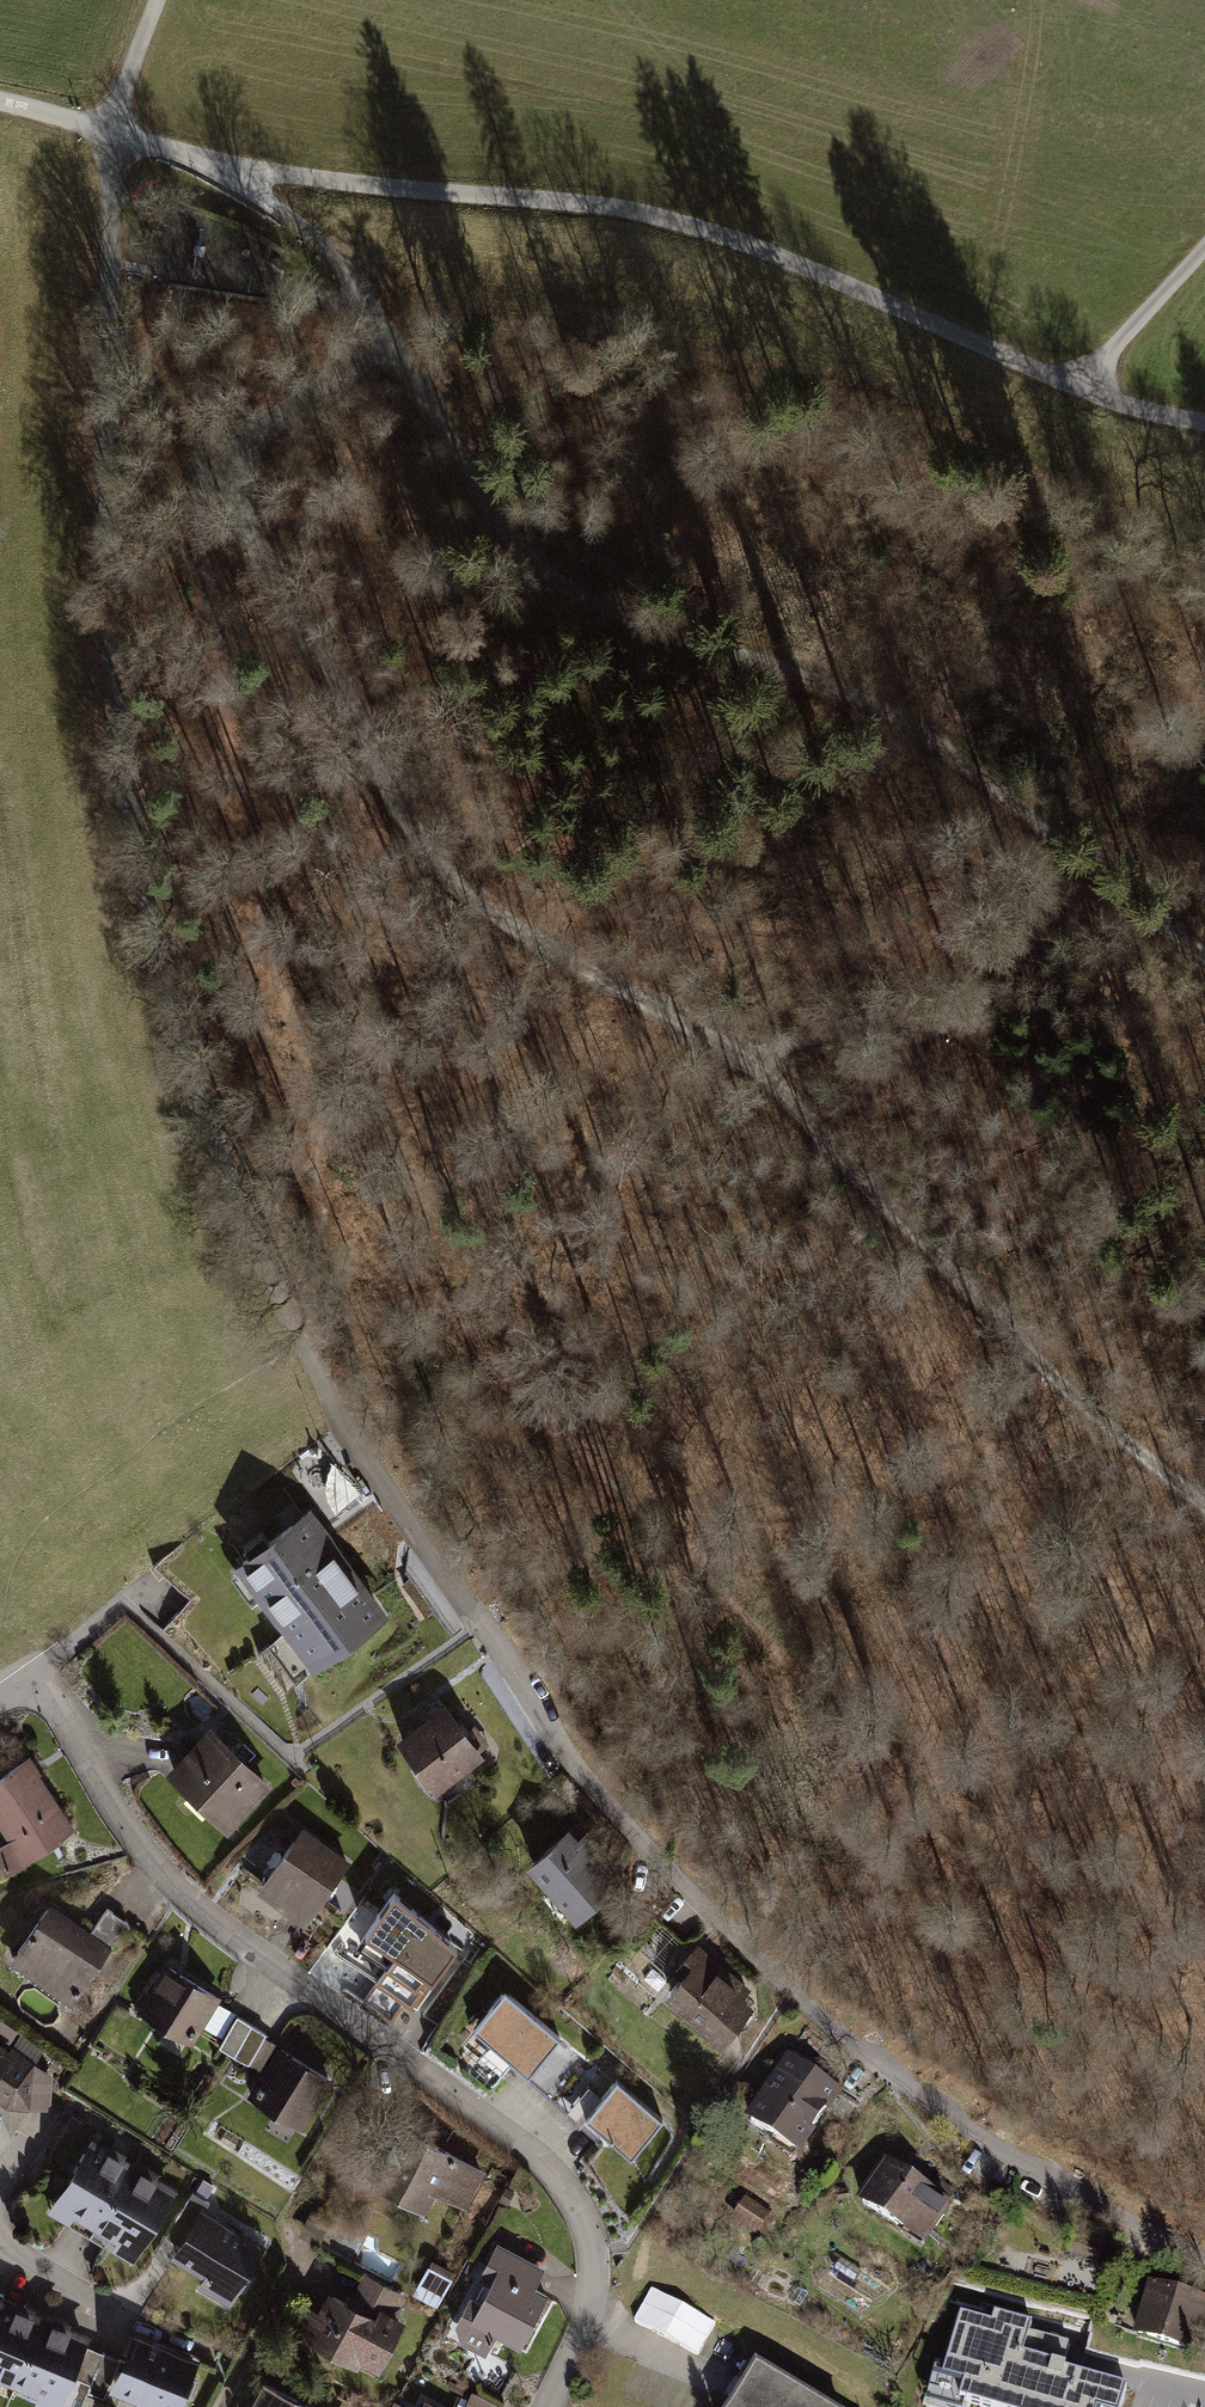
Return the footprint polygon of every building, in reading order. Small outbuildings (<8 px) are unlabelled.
[(388,1614),(309,1509),(234,1565),(284,1633),(267,1646),(295,1684),(388,1614)] [(448,1707),(400,1741),(440,1798),(489,1764),(448,1707)] [(273,1786),(213,1729),(169,1775),(230,1832),(273,1786)] [(29,1761),(0,1780),(0,1827),(9,1842),(0,1848),(0,1865),(5,1874),(73,1830),(29,1761)] [(618,1877),(561,1822),(515,1871),(572,1925),(618,1877)] [(348,1862),(305,1830),(261,1890),(305,1922),(348,1862)] [(456,1948),(394,1893),(366,1934),(371,1937),(361,1951),(387,1970),(376,1985),(405,2006),(425,1977),(432,1982),(456,1948)] [(91,1935),(49,1906),(11,1961),(71,2003),(126,1924),(108,1912),(91,1935)] [(670,1995),(725,2041),(752,2009),(741,2000),(750,1990),(699,1947),(677,1974),(683,1980),(670,1995)] [(216,1999),(167,1970),(142,2013),(191,2041),(216,1999)] [(476,2028),(531,2073),(559,2038),(505,1993),(476,2028)] [(0,2047),(0,2098),(9,2104),(28,2106),(31,2069),(0,2047)] [(330,2082),(277,2051),(250,2096),(303,2127),(330,2082)] [(837,2088),(786,2055),(745,2118),(796,2151),(837,2088)] [(661,2123),(617,2086),(588,2119),(632,2157),(661,2123)] [(465,2211),(484,2174),(394,2128),(366,2183),(425,2213),(434,2195),(465,2211)] [(129,2163),(89,2140),(46,2216),(85,2239),(129,2163)] [(949,2202),(882,2159),(856,2200),(923,2243),(949,2202)] [(177,2191),(129,2163),(85,2239),(134,2267),(177,2191)] [(772,2216),(741,2196),(728,2216),(759,2236),(772,2216)] [(262,2242),(198,2205),(163,2264),(195,2282),(187,2295),(220,2314),(262,2242)] [(547,2270),(502,2246),(485,2280),(496,2285),(484,2308),(472,2302),(460,2326),(462,2342),(486,2355),(497,2334),(519,2346),(546,2296),(536,2290),(547,2270)] [(419,2299),(341,2260),(301,2341),(378,2380),(419,2299)] [(636,2322),(702,2353),(719,2316),(652,2286),(636,2322)] [(1156,2292),(1140,2345),(1200,2365),(1204,2352),(1204,2306),(1156,2292)] [(39,2316),(0,2299),(0,2391),(7,2394),(39,2316)] [(1126,2388),(1023,2359),(1032,2325),(994,2314),(991,2324),(961,2315),(942,2379),(963,2385),(959,2402),(976,2406),(1120,2406),(1126,2388)] [(7,2394),(38,2406),(63,2406),(92,2337),(39,2316),(7,2394)] [(204,2361),(138,2331),(104,2405),(109,2406),(183,2406),(204,2361)] [(755,2367),(731,2406),(822,2406),(755,2367)] [(513,2403),(473,2387),(465,2406),(512,2406),(513,2403)] [(270,2391),(262,2406),(302,2406),(270,2391)]
